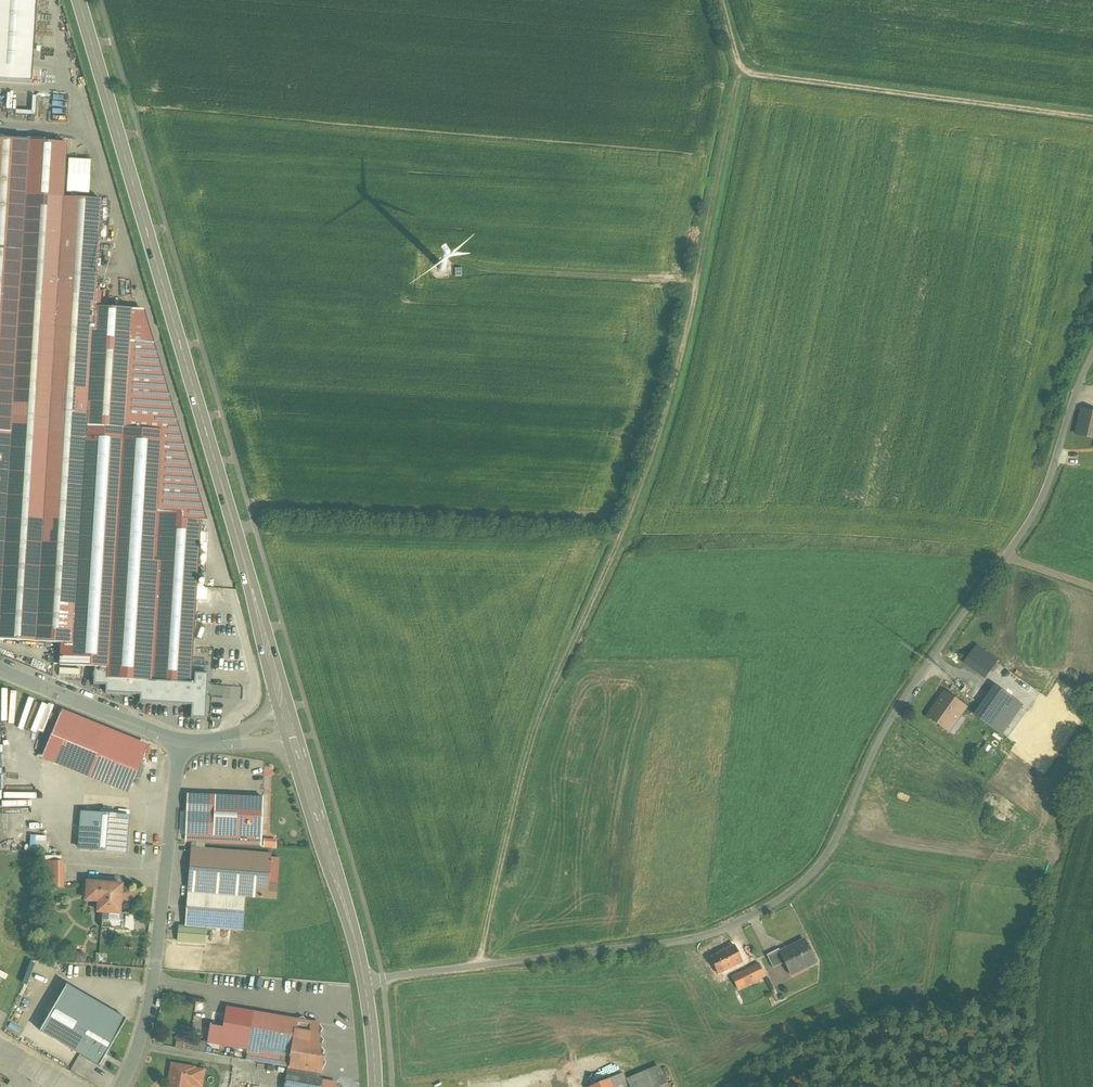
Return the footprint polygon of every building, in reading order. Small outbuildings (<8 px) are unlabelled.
[(37,0),(0,0),(0,88),(31,91),(37,0)] [(61,643),(59,665),(96,667),(95,685),(106,686),(105,694),(140,696),(140,703),(191,706),(191,719),(206,720),(206,717),(203,717),(204,698),(207,698),(207,696),(205,695),(206,686),(208,686),(208,684),(206,684),(206,676),(208,676),(209,674),(195,673),(194,677),(191,677),(198,564),(186,563),(187,542),(180,541),(182,514),(156,512),(160,453),(147,452),(148,431),(124,429),(129,342),(92,340),(98,244),(79,243),(82,199),(25,196),(28,142),(0,140),(0,640),(61,643)] [(146,343),(129,342),(124,429),(148,431),(147,452),(160,453),(156,512),(182,514),(180,541),(187,542),(186,563),(198,564),(201,526),(146,343)] [(1082,409),(1076,438),(1092,442),(1092,412),(1082,409)] [(968,658),(976,648),(969,642),(961,653),(968,658)] [(996,687),(976,715),(999,732),(1019,703),(996,687)] [(943,690),(925,716),(951,734),(969,708),(943,690)] [(145,747),(61,712),(43,754),(127,790),(145,747)] [(262,798),(187,795),(186,844),(260,847),(262,798)] [(130,816),(81,812),(78,849),(128,852),(130,816)] [(29,835),(29,849),(45,849),(46,835),(29,835)] [(269,855),(189,849),(183,930),(241,935),(243,899),(273,901),(275,878),(267,878),(269,855)] [(44,888),(63,888),(63,860),(44,861),(44,888)] [(122,886),(88,883),(87,900),(99,901),(99,912),(120,914),(122,886)] [(123,927),(133,928),(133,914),(124,914),(123,927)] [(818,966),(804,939),(767,958),(773,971),(784,965),(791,979),(818,966)] [(745,970),(734,947),(710,958),(719,977),(728,973),(736,990),(762,977),(756,965),(745,970)] [(70,984),(42,1030),(100,1064),(127,1018),(70,984)] [(321,1023),(255,1012),(247,1061),(323,1075),(326,1050),(322,1048),(324,1036),(319,1034),(321,1023)] [(79,1056),(71,1070),(75,1072),(82,1059),(79,1056)] [(170,1064),(166,1086),(201,1086),(204,1070),(170,1064)] [(592,1086),(666,1086),(659,1068),(625,1081),(622,1075),(592,1086)]
